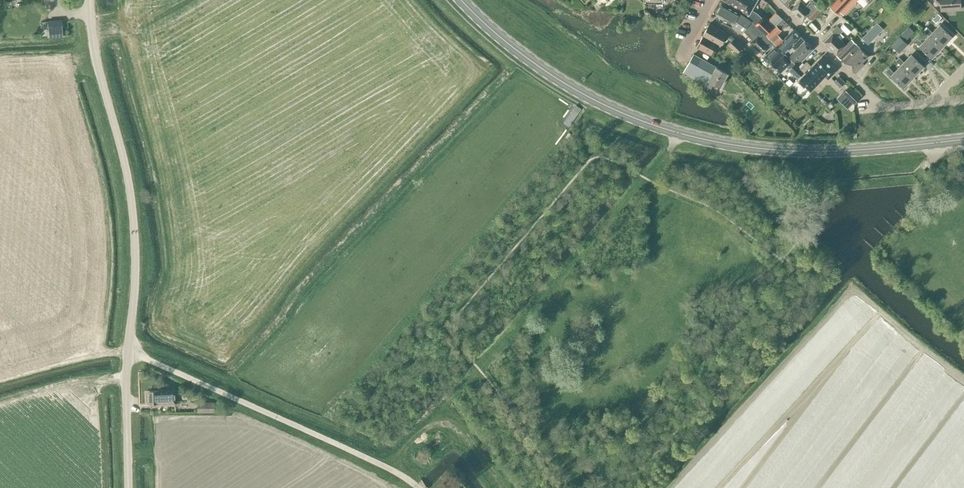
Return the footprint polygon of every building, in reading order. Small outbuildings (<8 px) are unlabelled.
[(729,3),(728,5),(747,16),(747,17),(751,19),(751,20),(754,23),(757,26),(761,22),(750,11),(757,0),(724,0),(729,3)] [(812,20),(820,11),(811,1),(806,6),(800,0),(791,10),(802,21),(807,16),(812,20)] [(829,4),(839,14),(852,0),(833,0),(829,4)] [(941,10),(961,9),(961,0),(940,0),(941,10)] [(716,15),(721,18),(722,17),(725,19),(723,22),(732,27),(742,33),(744,30),(751,20),(751,19),(747,17),(721,2),(715,13),(717,14),(716,15)] [(851,9),(844,19),(852,25),(859,16),(851,9)] [(48,20),(49,30),(63,29),(62,19),(48,20)] [(761,22),(757,26),(766,34),(767,35),(773,28),(764,19),(761,22)] [(750,42),(762,54),(773,43),(766,35),(766,34),(757,26),(754,23),(751,20),(744,30),(750,37),(752,35),(755,37),(750,42)] [(697,47),(711,55),(717,43),(720,45),(727,33),(710,23),(697,47)] [(772,40),(781,30),(776,25),(767,35),(772,40)] [(824,42),(836,54),(846,45),(840,39),(844,35),(841,33),(843,31),(837,25),(832,30),(833,32),(824,42)] [(924,31),(930,36),(942,47),(952,37),(940,25),(933,32),(928,27),(924,31)] [(778,46),(785,53),(793,45),(797,48),(802,43),(805,40),(794,29),(783,40),(778,46)] [(868,44),(874,38),(868,32),(862,38),(868,44)] [(775,45),(764,56),(773,65),(785,53),(778,46),(783,40),(778,35),(773,41),(776,44),(775,45)] [(891,45),(899,52),(906,43),(899,36),(891,45)] [(932,58),(942,47),(930,36),(923,43),(918,38),(914,41),(932,58)] [(728,44),(737,52),(743,47),(734,38),(728,44)] [(805,40),(802,43),(788,57),(794,63),(799,58),(801,61),(813,49),(805,40)] [(868,56),(859,47),(852,40),(837,55),(841,59),(850,50),(851,52),(843,60),(855,73),(864,64),(862,62),(868,56)] [(804,72),(794,63),(788,57),(785,53),(773,65),(780,72),(787,66),(798,78),(801,76),(804,72)] [(721,86),(728,73),(694,54),(683,72),(709,86),(712,81),(721,86)] [(896,60),(901,65),(914,77),(924,66),(911,55),(904,62),(899,57),(896,60)] [(810,91),(825,76),(828,78),(836,70),(822,57),(814,65),(813,63),(804,72),(801,76),(802,77),(798,82),(804,88),(805,87),(810,91)] [(903,88),(914,77),(901,65),(894,72),(889,67),(886,71),(903,88)] [(839,87),(844,82),(839,76),(834,81),(839,87)] [(849,86),(843,93),(854,104),(861,98),(849,86)] [(563,123),(568,126),(581,109),(576,105),(563,123)] [(163,402),(163,404),(175,403),(174,390),(149,390),(149,393),(147,393),(147,403),(163,402)] [(202,403),(202,411),(214,411),(214,403),(202,403)]
